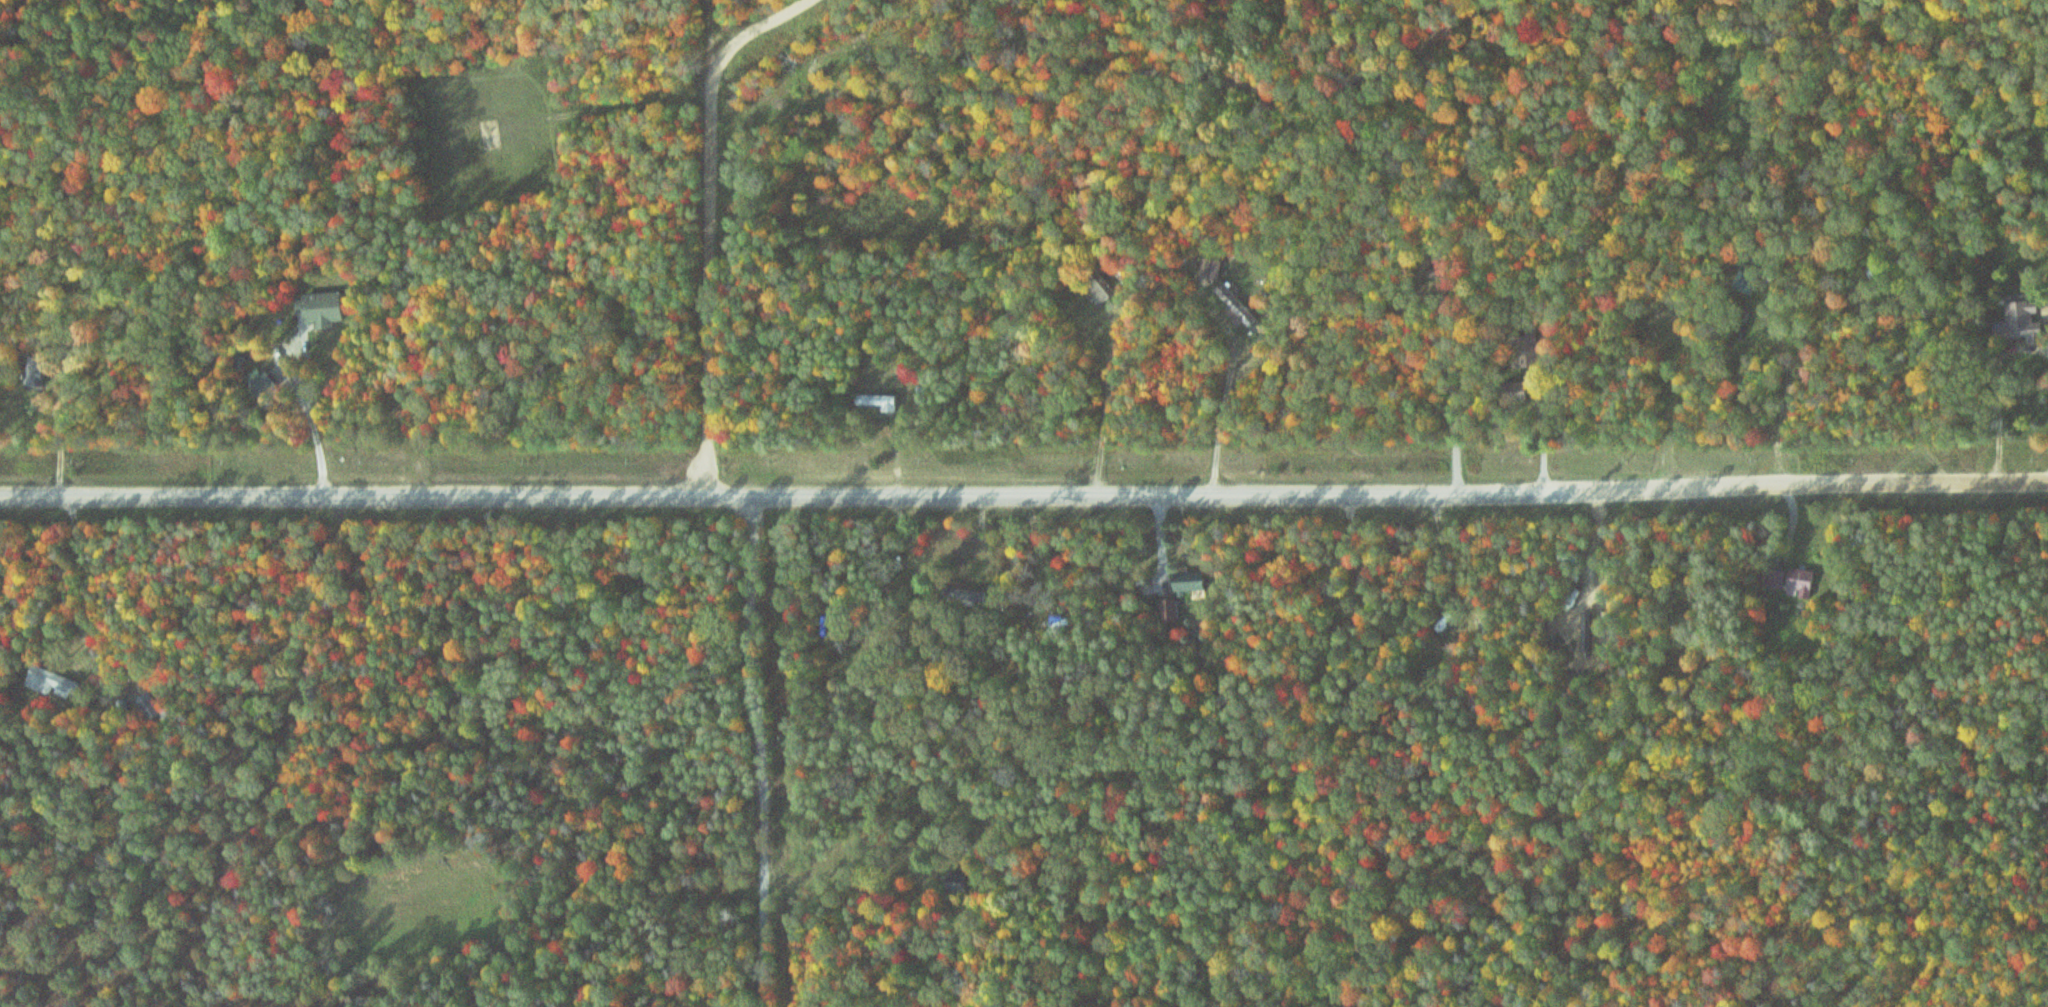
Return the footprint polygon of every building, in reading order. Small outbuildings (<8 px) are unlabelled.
[(334,328),(334,323),(343,322),(342,293),(304,294),(305,329),(334,328)] [(1995,341),(2035,340),(2034,301),(2005,302),(2006,321),(1994,322),(1995,341)] [(243,376),(259,398),(274,388),(258,366),(243,376)] [(882,407),(882,413),(897,413),(897,396),(857,396),(857,407),(882,407)] [(1777,570),(1775,592),(1814,595),(1815,571),(1789,569),(1789,571),(1777,570)] [(1208,571),(1172,571),(1172,591),(1208,591),(1208,571)] [(968,597),(969,587),(944,587),(944,597),(968,597)] [(76,701),(83,680),(33,665),(27,686),(76,701)]
